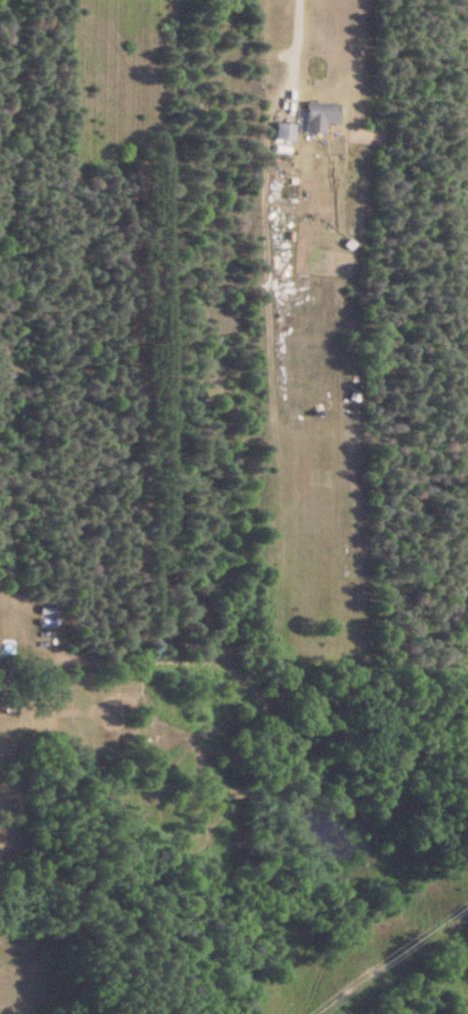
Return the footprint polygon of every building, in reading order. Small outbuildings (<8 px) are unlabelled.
[(336,103),(302,102),(301,134),(322,134),(323,125),(335,125),(336,103)] [(291,142),(291,125),(274,124),(274,142),(291,142)]
